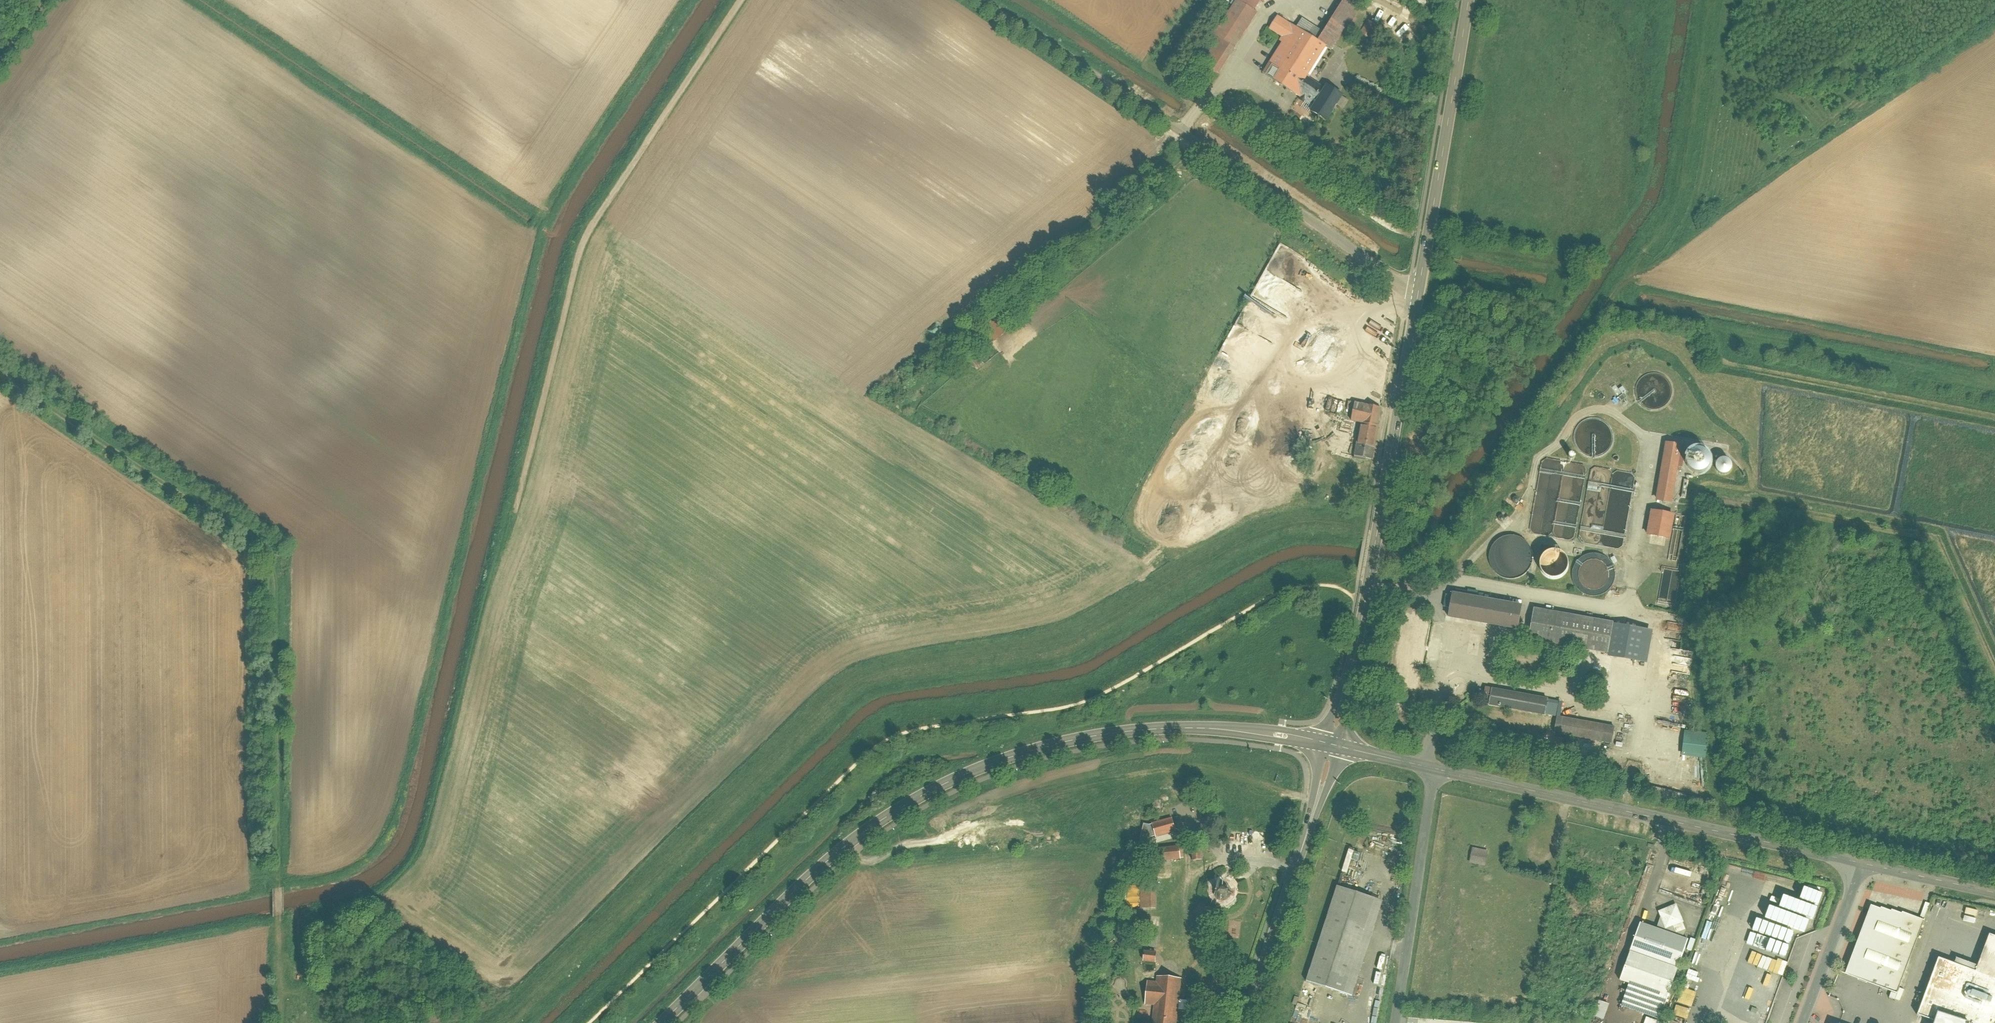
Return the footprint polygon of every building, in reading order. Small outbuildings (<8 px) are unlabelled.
[(1212,33),(1217,37),(1201,60),(1218,71),(1257,11),(1253,9),(1259,0),(1234,0),(1212,33)] [(1327,44),(1276,13),(1267,28),(1278,36),(1277,39),(1281,41),(1261,73),(1306,100),(1303,106),(1325,120),(1342,92),(1325,82),(1323,85),(1308,75),(1327,44)] [(982,329),(994,341),(1007,327),(995,315),(982,329)] [(1288,411),(1297,393),(1288,389),(1280,407),(1288,411)] [(1382,407),(1354,400),(1349,420),(1359,422),(1353,455),(1373,459),(1379,424),(1378,424),(1382,407)] [(1681,443),(1664,440),(1654,499),(1671,502),(1681,443)] [(1715,474),(1728,473),(1727,459),(1714,460),(1715,474)] [(1674,512),(1650,508),(1646,533),(1670,537),(1674,512)] [(1604,544),(1621,549),(1624,539),(1607,535),(1604,544)] [(1664,571),(1661,599),(1677,600),(1680,572),(1664,571)] [(1446,613),(1516,625),(1520,603),(1450,591),(1446,613)] [(1533,606),(1528,636),(1608,649),(1613,621),(1613,619),(1533,606)] [(1653,629),(1613,621),(1608,649),(1606,655),(1646,662),(1653,629)] [(1578,671),(1582,659),(1577,657),(1572,669),(1578,671)] [(1576,673),(1583,677),(1591,665),(1584,661),(1576,673)] [(1546,694),(1489,685),(1486,700),(1544,710),(1546,694)] [(1554,729),(1610,739),(1613,723),(1556,714),(1554,729)] [(1708,732),(1684,729),(1681,755),(1705,758),(1708,732)] [(1576,745),(1574,745),(1575,740),(1553,736),(1550,753),(1566,756),(1565,760),(1572,762),(1576,745)] [(1175,831),(1171,817),(1151,822),(1155,837),(1175,831)] [(1201,859),(1200,848),(1197,849),(1196,843),(1190,844),(1191,859),(1201,859)] [(1180,859),(1179,844),(1153,847),(1154,862),(1180,859)] [(1488,850),(1472,847),(1469,862),(1484,866),(1488,850)] [(1225,900),(1227,899),(1229,897),(1231,894),(1231,892),(1231,889),(1229,886),(1227,884),(1224,883),(1221,883),(1218,884),(1216,885),(1215,886),(1214,888),(1213,891),(1213,894),(1215,897),(1217,899),(1219,900),(1222,901),(1225,900)] [(1337,883),(1305,979),(1351,994),(1382,898),(1337,883)] [(1127,887),(1127,908),(1155,908),(1155,887),(1127,887)] [(1920,927),(1868,908),(1844,975),(1895,994),(1920,927)] [(1687,939),(1640,923),(1619,982),(1628,985),(1620,1007),(1658,1019),(1687,939)] [(1934,959),(1913,1015),(1926,1019),(1924,1022),(1994,1022),(1994,939),(1985,936),(1973,974),(1934,959)] [(1155,963),(1156,951),(1143,949),(1142,962),(1155,963)] [(1156,975),(1155,981),(1147,980),(1145,1004),(1154,1005),(1152,1022),(1178,1022),(1182,978),(1156,975)] [(1598,1000),(1592,1015),(1602,1019),(1608,1004),(1598,1000)]
